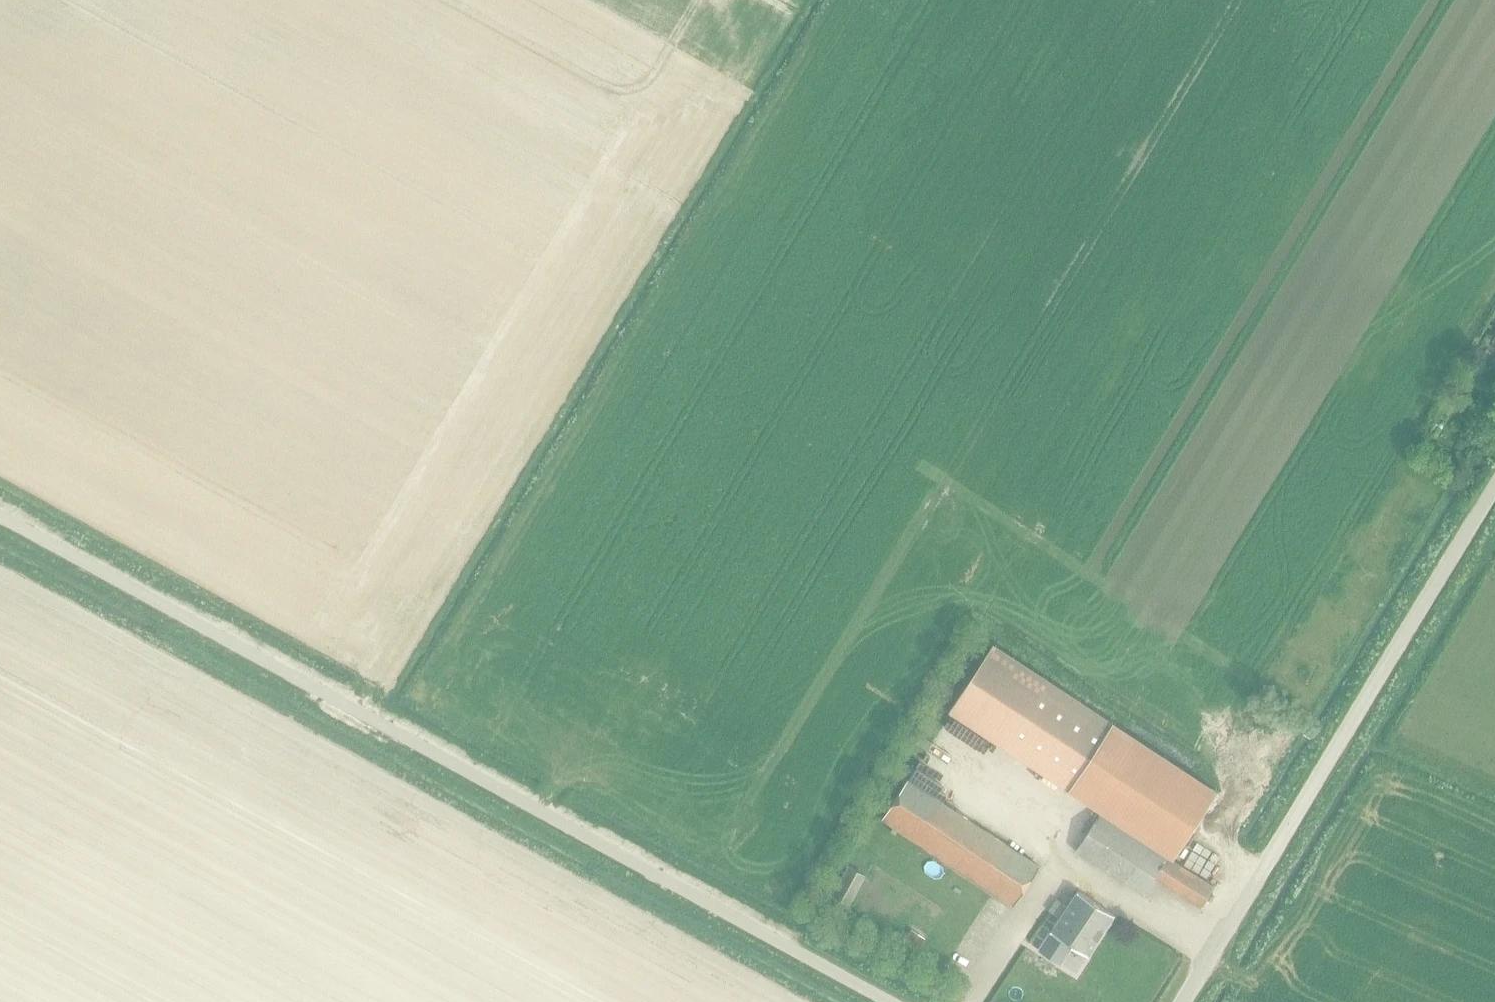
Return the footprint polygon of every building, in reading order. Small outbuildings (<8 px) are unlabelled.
[(996,645),(951,713),(1069,790),(1173,859),(1218,791),(1114,722),(996,645)] [(1238,709),(1225,711),(1227,718),(1209,721),(1212,737),(1242,731),(1238,709)] [(882,818),(1013,905),(1039,865),(908,779),(882,818)] [(1201,907),(1215,886),(1099,813),(1076,850),(1144,894),(1155,878),(1201,907)] [(833,894),(851,904),(867,875),(849,864),(833,894)] [(1088,955),(1114,915),(1078,891),(1068,906),(1057,899),(1049,911),(1060,918),(1051,931),(1051,930),(1050,931),(1088,956),(1089,955),(1088,955)]
